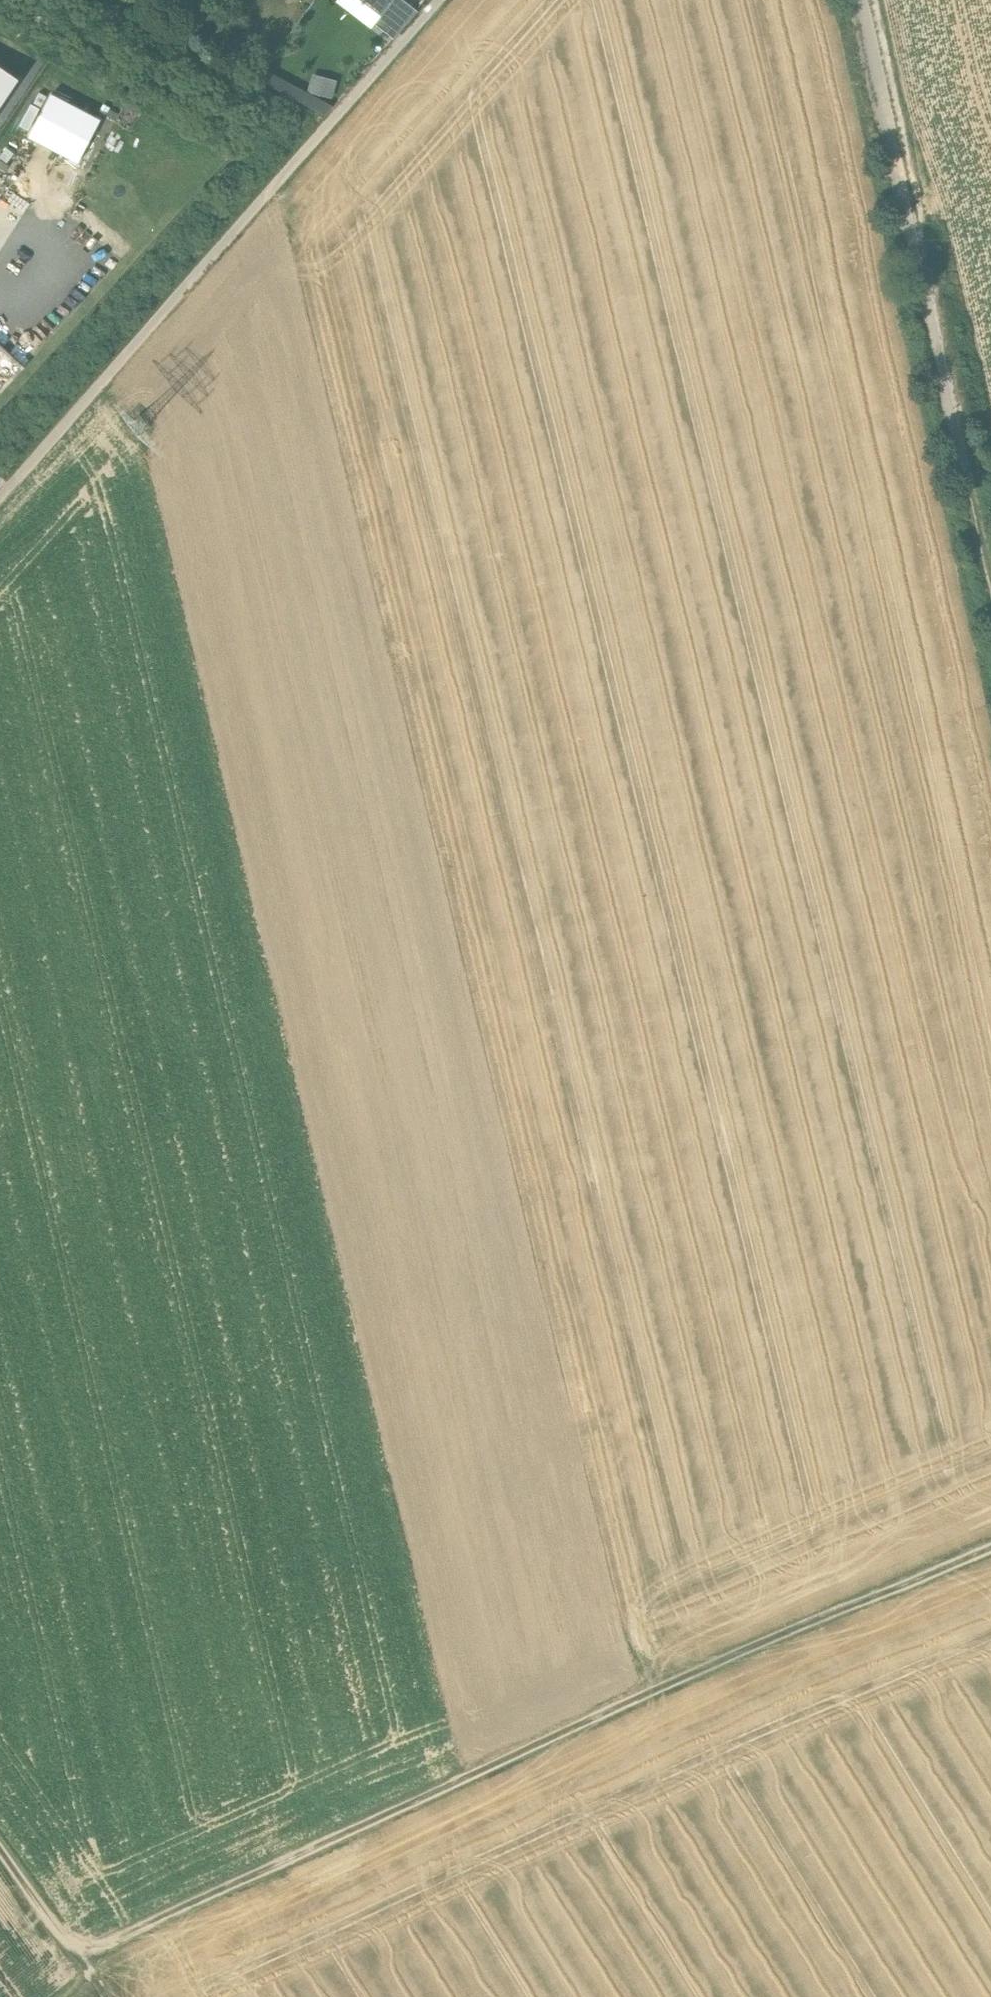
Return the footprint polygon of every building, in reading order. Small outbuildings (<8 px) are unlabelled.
[(0,66),(0,107),(19,79),(0,66)] [(100,120),(51,94),(29,137),(78,162),(100,120)]
